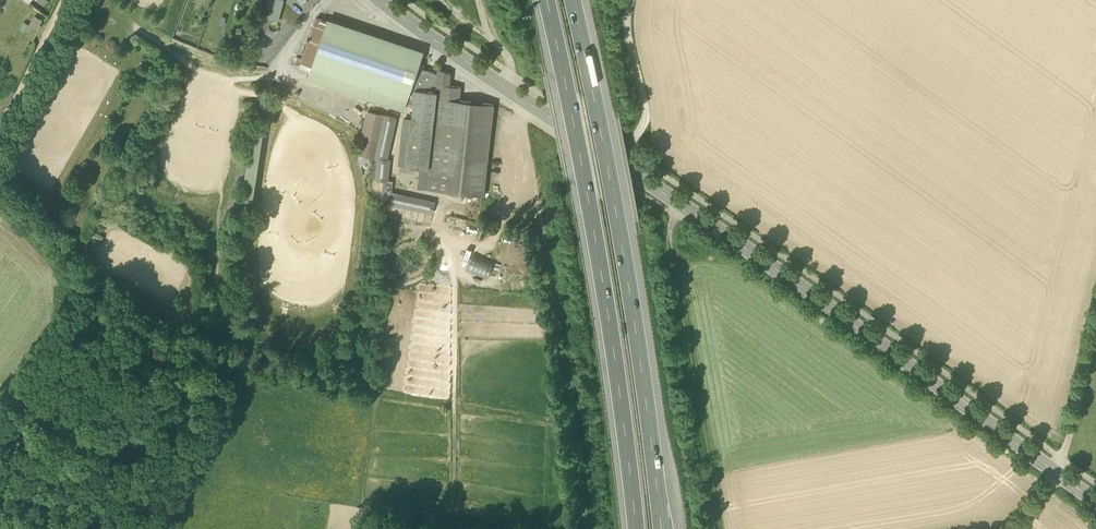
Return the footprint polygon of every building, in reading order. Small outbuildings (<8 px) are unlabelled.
[(270,19),(275,0),(268,0),(263,17),(270,19)] [(278,21),(284,0),(275,0),(270,19),(278,21)] [(35,15),(32,19),(41,24),(43,21),(35,15)] [(302,61),(312,65),(327,21),(316,18),(301,63),(302,61)] [(41,24),(32,19),(29,24),(34,28),(39,31),(42,25),(41,24)] [(34,28),(29,24),(24,21),(20,27),(30,33),(34,28)] [(312,65),(408,97),(411,88),(418,67),(423,54),(327,21),(312,65)] [(300,67),(311,70),(312,65),(302,61),(301,63),(300,67)] [(309,76),(394,105),(396,100),(406,103),(408,97),(312,65),(311,70),(309,76)] [(412,113),(412,119),(406,166),(414,167),(420,168),(428,169),(437,91),(438,84),(439,74),(437,73),(418,67),(411,88),(415,89),(413,106),(412,113)] [(438,84),(449,85),(451,74),(439,69),(437,73),(439,74),(438,84)] [(403,110),(406,103),(396,100),(394,105),(309,76),(308,78),(403,110)] [(426,189),(484,195),(494,104),(460,100),(461,87),(449,85),(438,84),(437,91),(428,169),(426,189)] [(408,97),(406,103),(413,106),(415,89),(411,88),(408,97)] [(358,154),(375,158),(384,115),(368,111),(358,154)] [(386,159),(395,117),(386,115),(376,158),(379,159),(379,158),(386,159)] [(401,165),(406,166),(412,119),(405,118),(400,165),(401,165)] [(379,158),(379,159),(377,180),(384,180),(386,181),(388,159),(386,159),(379,158)] [(428,169),(420,168),(418,188),(426,189),(428,169)] [(383,198),(391,199),(392,193),(393,181),(386,181),(384,180),(383,198)] [(435,203),(392,193),(391,199),(391,203),(433,213),(435,203)] [(498,259),(475,254),(470,275),(494,280),(498,259)] [(389,260),(381,260),(381,281),(397,281),(397,272),(389,272),(389,260)]
